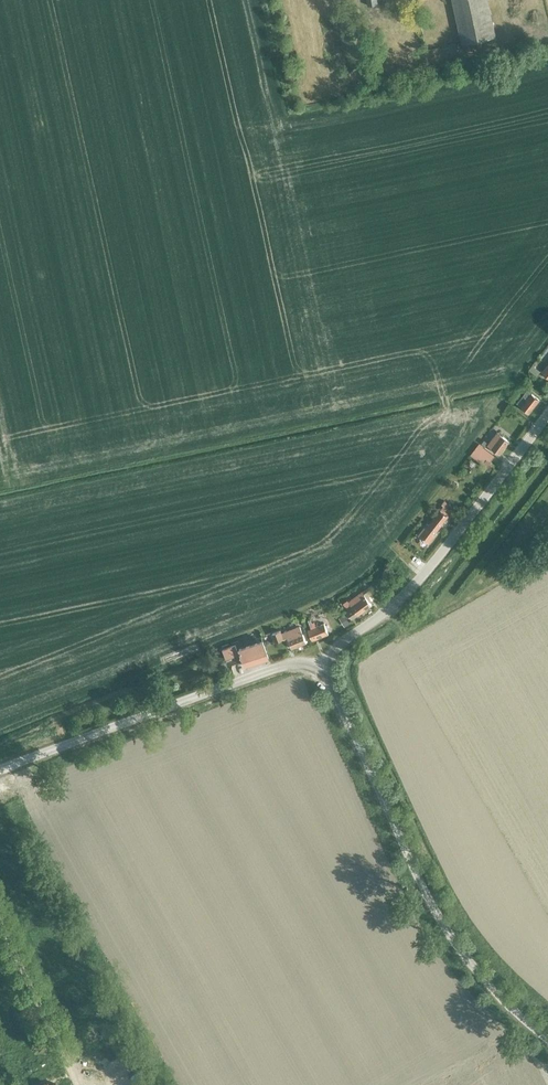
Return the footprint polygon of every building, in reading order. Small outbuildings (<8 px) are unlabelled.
[(496,35),(488,0),(453,0),(462,43),(496,35)] [(529,413),(539,400),(531,393),(531,394),(527,390),(516,403),(521,406),(521,407),(529,413)] [(499,455),(509,441),(497,432),(487,445),(499,455)] [(494,456),(483,447),(479,444),(471,454),(476,458),(476,459),(480,462),(481,460),(484,462),(486,459),(490,462),(494,456)] [(430,524),(429,525),(427,523),(418,535),(428,544),(434,536),(433,535),(451,512),(446,507),(448,504),(444,501),(442,504),(444,506),(430,524)] [(353,617),(357,614),(358,615),(371,605),(362,592),(348,602),(347,600),(343,603),(353,617)] [(347,614),(340,618),(344,625),(351,621),(347,614)] [(312,640),(328,634),(324,624),(316,627),(314,622),(311,623),(312,626),(310,627),(311,629),(308,630),(312,640)] [(291,648),(306,642),(300,626),(281,634),(280,630),(272,634),(275,642),(283,639),(283,638),(286,637),(291,648)] [(239,649),(237,645),(223,649),(227,659),(241,654),(244,666),(268,658),(262,642),(239,649)] [(142,706),(137,693),(130,695),(135,709),(142,706)]
